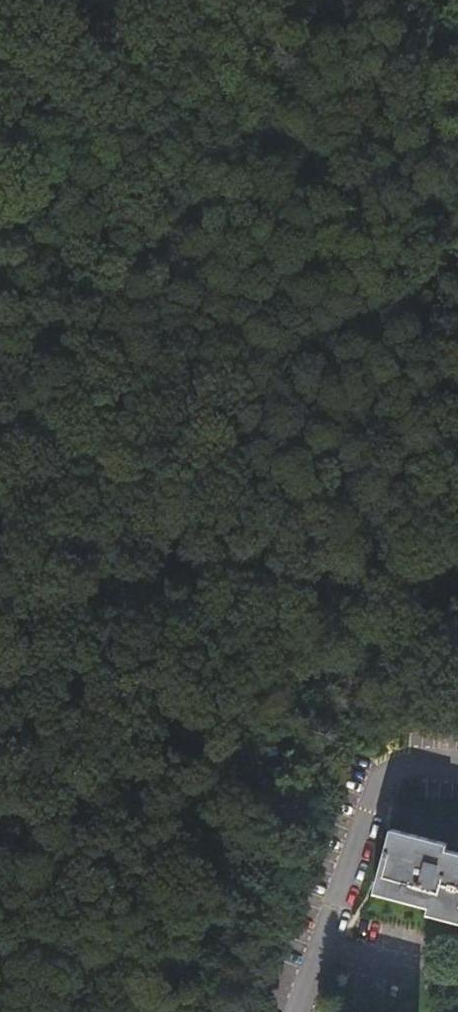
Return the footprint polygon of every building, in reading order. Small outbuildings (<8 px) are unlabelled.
[(374,889),(429,905),(427,910),(457,919),(457,853),(445,850),(447,843),(392,829),(374,889)]
